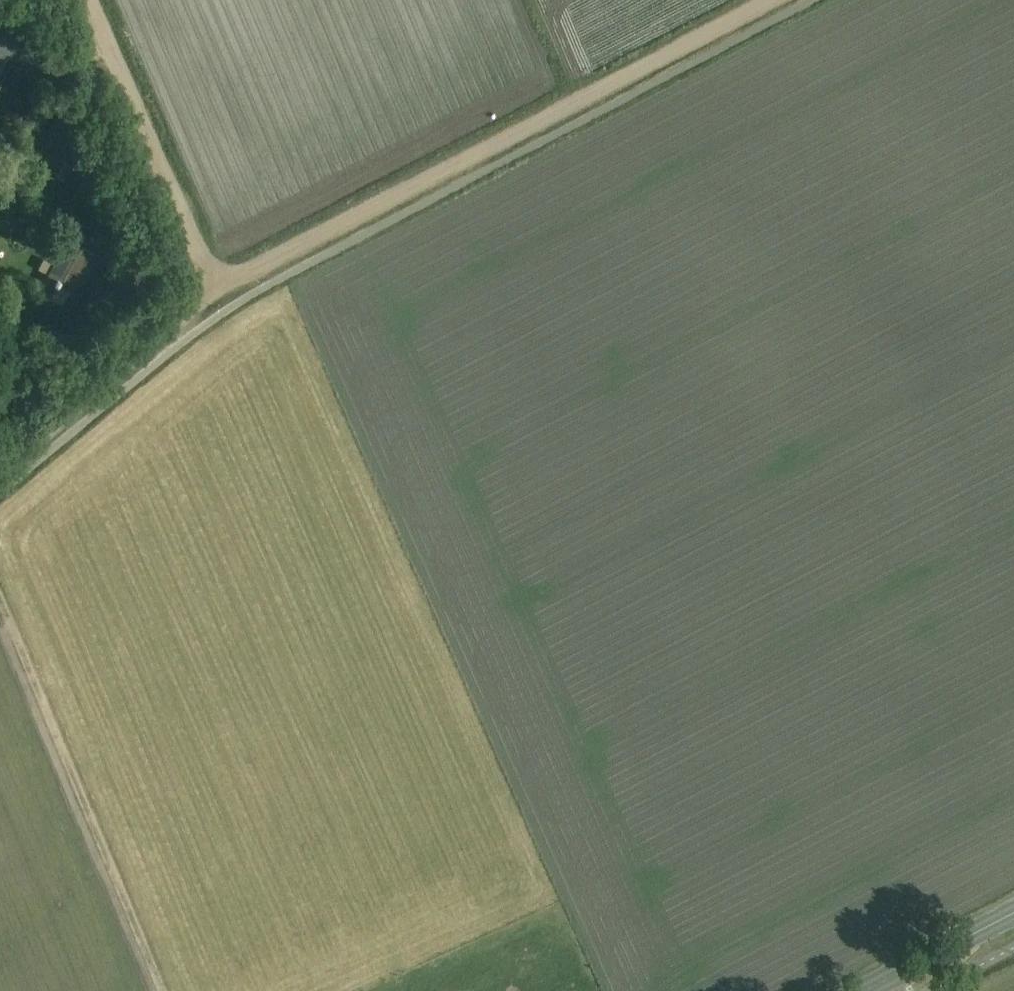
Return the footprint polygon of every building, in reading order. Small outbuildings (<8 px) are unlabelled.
[(6,50),(14,54),(21,40),(0,30),(0,62),(6,50)] [(98,243),(108,250),(115,238),(106,231),(98,243)] [(100,257),(68,240),(48,276),(56,280),(55,283),(71,291),(84,267),(92,271),(100,257)]
